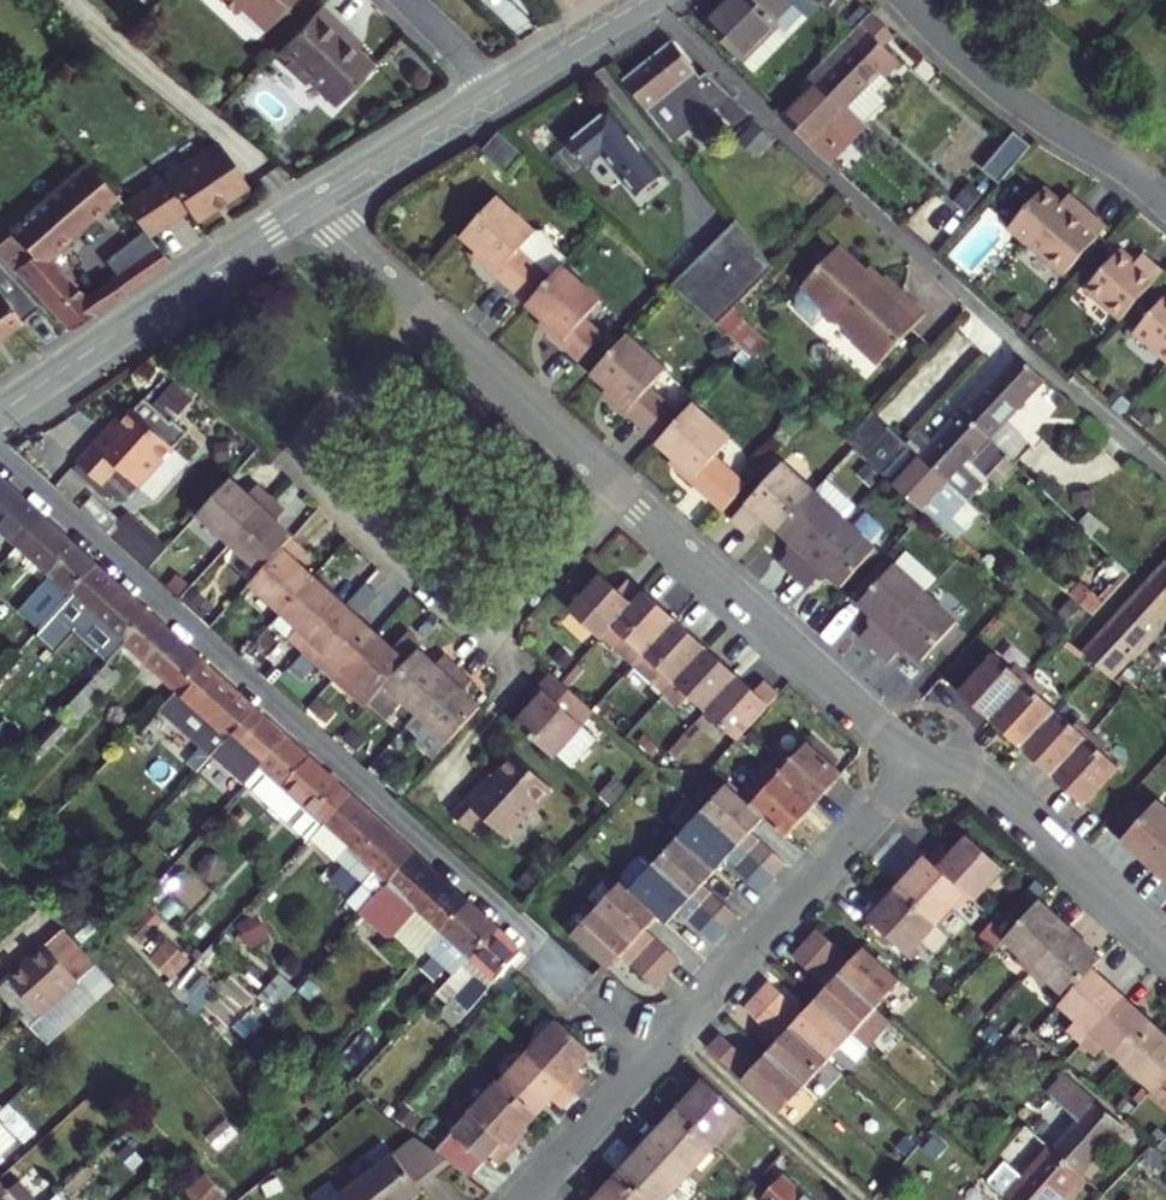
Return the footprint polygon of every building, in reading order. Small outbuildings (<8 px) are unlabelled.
[(219,3),(214,8),(231,25),(237,19),(248,30),(255,30),(263,38),(300,0),(216,0),(219,3)] [(740,75),(776,40),(784,48),(802,31),(794,23),(796,21),(783,10),(773,0),(742,0),(702,38),(739,76),(740,75)] [(783,10),(796,21),(808,32),(815,25),(791,0),(773,0),(783,10)] [(368,78),(353,63),(340,50),(345,45),(317,17),(274,61),(285,71),(284,80),(297,92),(306,92),(331,116),(368,78)] [(750,86),(808,32),(796,21),(794,23),(802,31),(784,48),(776,40),(740,75),(750,86)] [(853,111),(882,81),(888,85),(900,72),(883,57),(876,50),(887,38),(879,31),(871,24),(838,57),(809,86),(818,96),(844,120),(853,111)] [(887,38),(876,50),(883,57),(895,45),(887,38)] [(358,57),(345,45),(340,50),(353,63),(358,57)] [(622,93),(670,153),(716,117),(733,137),(749,124),(705,86),(699,91),(671,55),(622,93)] [(844,120),(818,96),(783,132),(830,177),(865,139),(844,120)] [(658,188),(607,123),(565,153),(583,177),(600,164),(635,207),(658,188)] [(492,141),(477,161),(502,182),(518,164),(492,141)] [(1030,160),(1013,145),(981,182),(998,196),(1030,160)] [(210,153),(185,172),(215,215),(243,195),(217,159),(210,153)] [(167,273),(155,258),(84,306),(57,278),(54,280),(44,269),(117,205),(110,197),(87,171),(8,241),(29,263),(14,279),(66,336),(68,339),(167,273)] [(215,215),(185,172),(125,216),(148,247),(187,218),(195,229),(215,215)] [(1047,199),(1010,241),(1029,258),(1032,256),(1067,287),(1108,239),(1081,215),(1074,223),(1066,216),(1047,199)] [(530,242),(491,208),(457,247),(481,268),(477,273),(524,314),(559,274),(562,270),(549,258),(548,251),(538,242),(530,242)] [(1072,208),(1066,216),(1074,223),(1081,215),(1072,208)] [(733,231),(668,297),(715,339),(729,325),(772,279),(733,231)] [(666,244),(653,256),(678,282),(691,270),(666,244)] [(817,329),(826,338),(835,337),(846,346),(848,357),(873,379),(921,325),(880,290),(873,297),(833,261),(796,302),(815,320),(817,329)] [(1121,265),(1090,302),(1122,330),(1163,284),(1151,274),(1147,279),(1139,273),(1135,277),(1121,265)] [(1144,267),(1139,273),(1147,279),(1151,274),(1144,267)] [(36,323),(3,274),(0,276),(0,348),(36,323)] [(559,274),(524,314),(546,334),(541,340),(575,370),(599,342),(581,326),(598,307),(559,274)] [(1165,367),(1165,318),(1141,346),(1165,367)] [(729,325),(715,339),(733,354),(746,341),(729,325)] [(766,360),(746,341),(733,354),(737,358),(753,372),(766,360)] [(622,343),(587,382),(613,404),(608,410),(655,451),(679,423),(648,395),(662,379),(622,343)] [(1012,365),(986,393),(1001,406),(992,416),(1005,430),(1012,423),(1040,391),(1012,365)] [(1001,406),(986,393),(960,421),(1015,473),(1028,458),(1002,434),(1005,430),(992,416),(1001,406)] [(727,445),(689,412),(679,423),(655,451),(678,471),(673,476),(718,516),(744,488),(713,461),(727,445)] [(111,435),(77,471),(103,496),(119,479),(153,510),(189,471),(134,421),(117,440),(111,435)] [(871,421),(864,429),(880,444),(887,436),(871,421)] [(919,466),(947,493),(967,471),(994,496),(1015,473),(960,421),(931,453),(918,442),(907,454),(919,466)] [(843,452),(847,455),(877,482),(879,484),(890,472),(907,454),(887,436),(880,444),(864,429),(843,452)] [(879,484),(918,518),(955,551),(980,524),(947,493),(919,466),(907,454),(890,472),(879,484)] [(756,522),(773,538),(808,499),(777,471),(727,526),(741,539),(756,522)] [(0,484),(0,536),(19,554),(45,525),(0,484)] [(201,523),(231,551),(273,503),(259,491),(248,502),(232,488),(201,523)] [(839,526),(808,499),(773,538),(790,553),(775,570),(789,583),(839,526)] [(263,581),(292,547),(295,544),(277,528),(287,516),(273,503),(231,551),(263,581)] [(130,513),(114,530),(148,561),(164,544),(130,513)] [(45,525),(19,554),(72,602),(98,575),(45,525)] [(839,526),(789,583),(803,595),(818,577),(836,593),(870,554),(839,526)] [(259,585),(289,613),(314,586),(297,571),(307,561),(292,547),(263,581),(259,585)] [(19,554),(7,566),(61,615),(72,602),(19,554)] [(854,641),(870,655),(922,597),(890,569),(856,608),(871,622),(854,641)] [(110,586),(98,575),(72,602),(126,651),(138,638),(151,623),(110,586)] [(1085,661),(1112,686),(1165,630),(1165,575),(1085,661)] [(618,599),(600,583),(568,618),(600,648),(601,646),(643,602),(627,588),(618,599)] [(297,637),(312,650),(345,614),(314,586),(289,613),(305,627),(297,637)] [(922,597),(870,655),(884,667),(901,649),(918,664),(953,625),(922,597)] [(625,650),(641,664),(674,629),(643,602),(601,646),(616,659),(625,650)] [(312,650),(343,678),(376,642),(345,614),(312,650)] [(138,638),(126,651),(177,698),(204,670),(151,623),(138,638)] [(661,702),(704,656),(674,629),(641,664),(657,678),(647,689),(661,702)] [(419,659),(423,655),(408,642),(395,658),(376,642),(343,678),(376,707),(386,695),(419,659)] [(1161,645),(1154,652),(1165,663),(1165,650),(1161,645)] [(735,684),(704,656),(661,702),(676,716),(686,706),(702,721),(735,684)] [(951,695),(983,724),(1023,681),(1008,668),(1003,674),(985,658),(951,695)] [(419,659),(386,695),(404,712),(418,724),(461,677),(447,664),(437,675),(419,659)] [(204,670),(177,698),(206,724),(232,696),(204,670)] [(109,674),(66,720),(77,731),(119,685),(109,674)] [(450,753),(483,717),(465,701),(475,690),(461,677),(418,724),(450,753)] [(1015,753),(1048,716),(1030,699),(1036,693),(1023,681),(983,724),(1015,753)] [(735,684),(702,721),(732,748),(736,743),(774,701),(761,689),(752,699),(735,684)] [(1122,684),(1116,691),(1131,705),(1138,698),(1122,684)] [(547,706),(518,737),(556,771),(586,738),(579,732),(591,719),(590,718),(560,690),(555,686),(541,701),(547,706)] [(232,696),(206,724),(230,746),(256,718),(232,696)] [(418,724),(404,712),(396,721),(410,733),(418,724)] [(1048,716),(1015,753),(1046,782),(1086,739),(1071,725),(1065,731),(1048,716)] [(221,755),(218,759),(249,788),(261,774),(287,746),(256,718),(230,746),(221,755)] [(221,755),(198,732),(193,738),(186,745),(209,768),(218,759),(221,755)] [(1086,739),(1046,782),(1077,810),(1111,773),(1094,758),(1100,751),(1086,739)] [(287,746),(261,774),(285,796),(311,767),(300,758),(287,746)] [(777,756),(764,769),(810,812),(838,781),(803,748),(787,765),(777,756)] [(199,770),(204,775),(206,777),(211,772),(208,769),(204,765),(199,770)] [(485,798),(478,793),(452,823),(479,848),(490,836),(504,848),(549,798),(514,766),(485,798)] [(311,767),(285,796),(326,833),(340,817),(352,805),(311,767)] [(747,808),(759,820),(783,842),(810,812),(764,769),(752,783),(762,792),(747,808)] [(723,786),(695,816),(732,850),(746,835),(759,820),(747,808),(723,786)] [(1131,800),(1113,820),(1131,837),(1132,836),(1150,817),(1131,800)] [(340,817),(326,833),(390,892),(417,863),(352,805),(340,817)] [(1155,874),(1165,862),(1165,815),(1158,808),(1150,817),(1132,836),(1131,837),(1123,845),(1155,874)] [(732,850),(695,816),(673,840),(709,875),(720,863),(732,850)] [(756,845),(746,835),(732,850),(743,860),(756,845)] [(943,845),(928,862),(971,901),(974,904),(1005,871),(969,839),(954,855),(943,845)] [(709,875),(673,840),(648,867),(686,901),(699,886),(709,875)] [(756,845),(743,860),(767,882),(781,867),(756,845)] [(732,850),(720,863),(731,873),(743,860),(732,850)] [(318,851),(302,868),(317,882),(333,865),(318,851)] [(686,901),(648,867),(636,856),(612,883),(652,919),(661,928),(674,913),(686,901)] [(743,860),(731,873),(756,895),(767,882),(743,860)] [(927,861),(897,893),(936,928),(953,910),(958,915),(971,901),(928,862),(927,861)] [(1165,884),(1165,862),(1155,874),(1165,884)] [(471,912),(417,863),(390,892),(381,901),(376,907),(361,924),(387,946),(395,946),(397,944),(421,966),(427,959),(435,951),(439,946),(471,912)] [(652,919),(612,883),(602,874),(579,900),(591,910),(629,945),(642,931),(652,919)] [(329,877),(321,886),(326,891),(334,881),(329,877)] [(710,896),(699,886),(686,901),(696,910),(710,896)] [(348,911),(361,924),(376,907),(381,901),(368,889),(348,911)] [(936,928),(897,893),(869,923),(913,963),(927,948),(922,944),(936,928)] [(710,896),(696,910),(720,932),(734,918),(710,896)] [(696,910),(686,901),(674,913),(684,923),(696,910)] [(1041,907),(1011,938),(1003,947),(1021,963),(1016,968),(1029,981),(1071,935),(1041,907)] [(603,973),(618,957),(629,945),(591,910),(556,949),(594,983),(603,973)] [(720,932),(696,910),(684,923),(709,945),(720,932)] [(464,977),(473,967),(500,938),(471,912),(439,946),(435,951),(427,959),(451,981),(459,973),(464,977)] [(629,945),(639,954),(652,940),(642,931),(629,945)] [(820,934),(806,949),(832,973),(846,957),(820,934)] [(1071,935),(1029,981),(1043,994),(1049,988),(1066,1003),(1092,973),(1101,963),(1071,935)] [(523,959),(500,938),(473,967),(483,976),(496,989),(523,959)] [(639,954),(665,978),(678,963),(652,940),(639,954)] [(157,961),(176,976),(191,956),(172,942),(157,961)] [(629,945),(618,957),(629,966),(639,954),(629,945)] [(0,991),(0,992),(30,1025),(33,1030),(83,983),(50,946),(0,991)] [(795,963),(820,986),(832,973),(806,949),(795,963)] [(855,966),(841,981),(879,1016),(905,987),(867,953),(855,966)] [(639,954),(629,966),(654,990),(665,978),(639,954)] [(846,957),(832,973),(841,981),(855,966),(846,957)] [(820,986),(829,995),(841,981),(832,973),(820,986)] [(1092,973),(1066,1003),(1061,1008),(1080,1026),(1070,1037),(1084,1050),(1126,1004),(1092,973)] [(483,976),(473,986),(487,999),(496,989),(483,976)] [(829,995),(816,1008),(868,1055),(892,1028),(879,1016),(841,981),(829,995)] [(455,1035),(487,999),(473,986),(439,1022),(455,1035)] [(768,990),(757,1003),(782,1027),(794,1014),(768,990)] [(782,1027),(757,1003),(744,1018),(769,1041),(782,1027)] [(1107,1050),(1125,1066),(1156,1032),(1126,1004),(1084,1050),(1096,1061),(1107,1050)] [(803,1023),(791,1036),(829,1071),(841,1058),(856,1073),(871,1057),(868,1055),(816,1008),(803,1023)] [(794,1014),(782,1027),(791,1036),(803,1023),(794,1014)] [(769,1041),(778,1050),(791,1036),(782,1027),(769,1041)] [(559,1029),(530,1061),(577,1103),(583,1097),(592,1088),(579,1077),(594,1061),(559,1029)] [(1125,1066),(1156,1094),(1165,1083),(1165,1042),(1156,1032),(1125,1066)] [(778,1050),(767,1062),(805,1097),(829,1071),(791,1036),(778,1050)] [(721,1043),(709,1057),(734,1080),(746,1066),(721,1043)] [(577,1103),(530,1061),(501,1093),(536,1126),(552,1107),(564,1118),(577,1103)] [(805,1097),(767,1062),(755,1075),(743,1088),(781,1123),(805,1097)] [(734,1080),(743,1088),(755,1075),(746,1066),(734,1080)] [(691,1101),(674,1119),(712,1153),(742,1121),(700,1082),(687,1096),(691,1101)] [(1156,1094),(1154,1096),(1165,1108),(1165,1083),(1156,1094)] [(1125,1136),(1095,1109),(1069,1085),(1051,1104),(1077,1129),(1051,1157),(1081,1183),(1125,1136)] [(509,1155),(536,1126),(501,1093),(498,1091),(471,1121),(467,1117),(455,1131),(449,1138),(483,1169),(487,1166),(500,1176),(501,1175),(515,1160),(509,1155)] [(20,1139),(34,1132),(19,1101),(5,1108),(20,1139)] [(657,1128),(643,1143),(685,1183),(712,1153),(674,1119),(662,1132),(657,1128)] [(14,1154),(0,1139),(0,1166),(14,1154)] [(619,1178),(642,1199),(669,1199),(685,1183),(643,1143),(630,1158),(634,1162),(619,1178)] [(356,1194),(361,1199),(417,1199),(452,1173),(418,1148),(356,1194)] [(1027,1183),(1023,1188),(1007,1172),(990,1190),(1001,1199),(1066,1199),(1081,1183),(1051,1157),(1027,1183)] [(1007,1172),(1023,1188),(1027,1183),(1011,1168),(1007,1172)] [(619,1178),(599,1199),(642,1199),(619,1178)] [(770,1199),(805,1199),(785,1183),(770,1199)]
